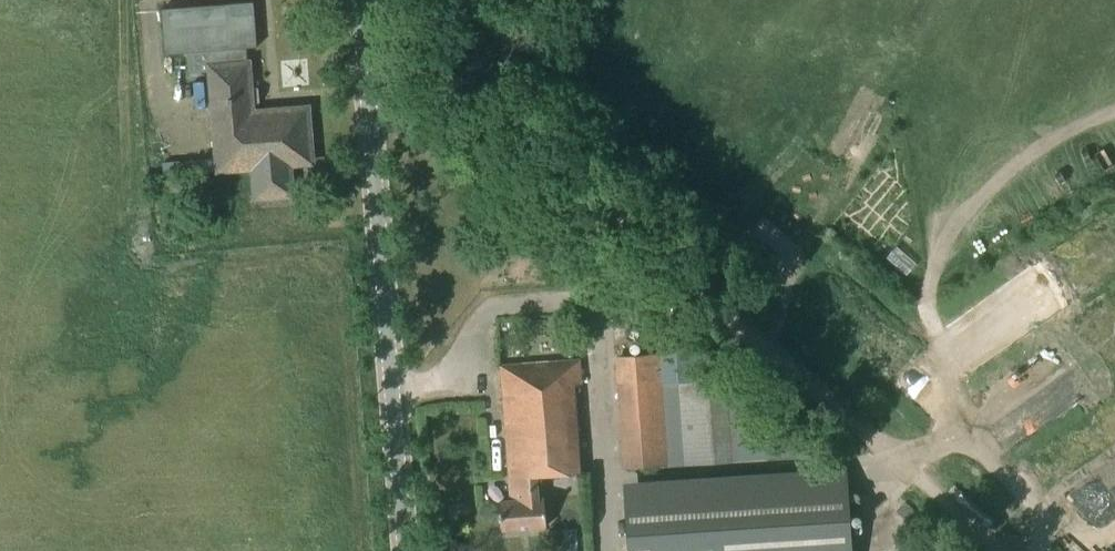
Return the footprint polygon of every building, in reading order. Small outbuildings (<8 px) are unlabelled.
[(253,2),(160,9),(164,54),(186,53),(187,73),(209,71),(217,170),(252,168),(254,197),(290,194),(288,165),(310,163),(306,109),(251,113),(250,104),(257,104),(256,88),(249,89),(246,48),(256,47),(253,2)] [(956,152),(975,134),(968,126),(949,145),(956,152)] [(210,160),(164,163),(164,175),(211,171),(210,160)] [(762,245),(748,260),(765,275),(771,269),(767,266),(772,260),(775,257),(762,245)] [(659,355),(643,356),(622,358),(624,384),(661,382),(659,355)] [(666,442),(661,382),(624,384),(622,358),(616,358),(622,445),(666,442)] [(507,471),(533,469),(566,466),(567,474),(575,473),(570,407),(575,406),(573,386),(582,385),(579,361),(500,366),(507,471)] [(729,461),(723,380),(677,384),(683,465),(729,461)] [(622,445),(624,468),(668,465),(666,442),(622,445)] [(533,469),(507,471),(508,479),(516,478),(518,500),(499,501),(501,530),(546,526),(544,499),(538,499),(536,476),(534,476),(533,469)] [(630,495),(634,550),(817,550),(812,483),(630,495)] [(919,513),(916,510),(903,498),(903,499),(895,507),(910,522),(919,513)] [(579,529),(560,529),(560,545),(580,544),(579,529)]
